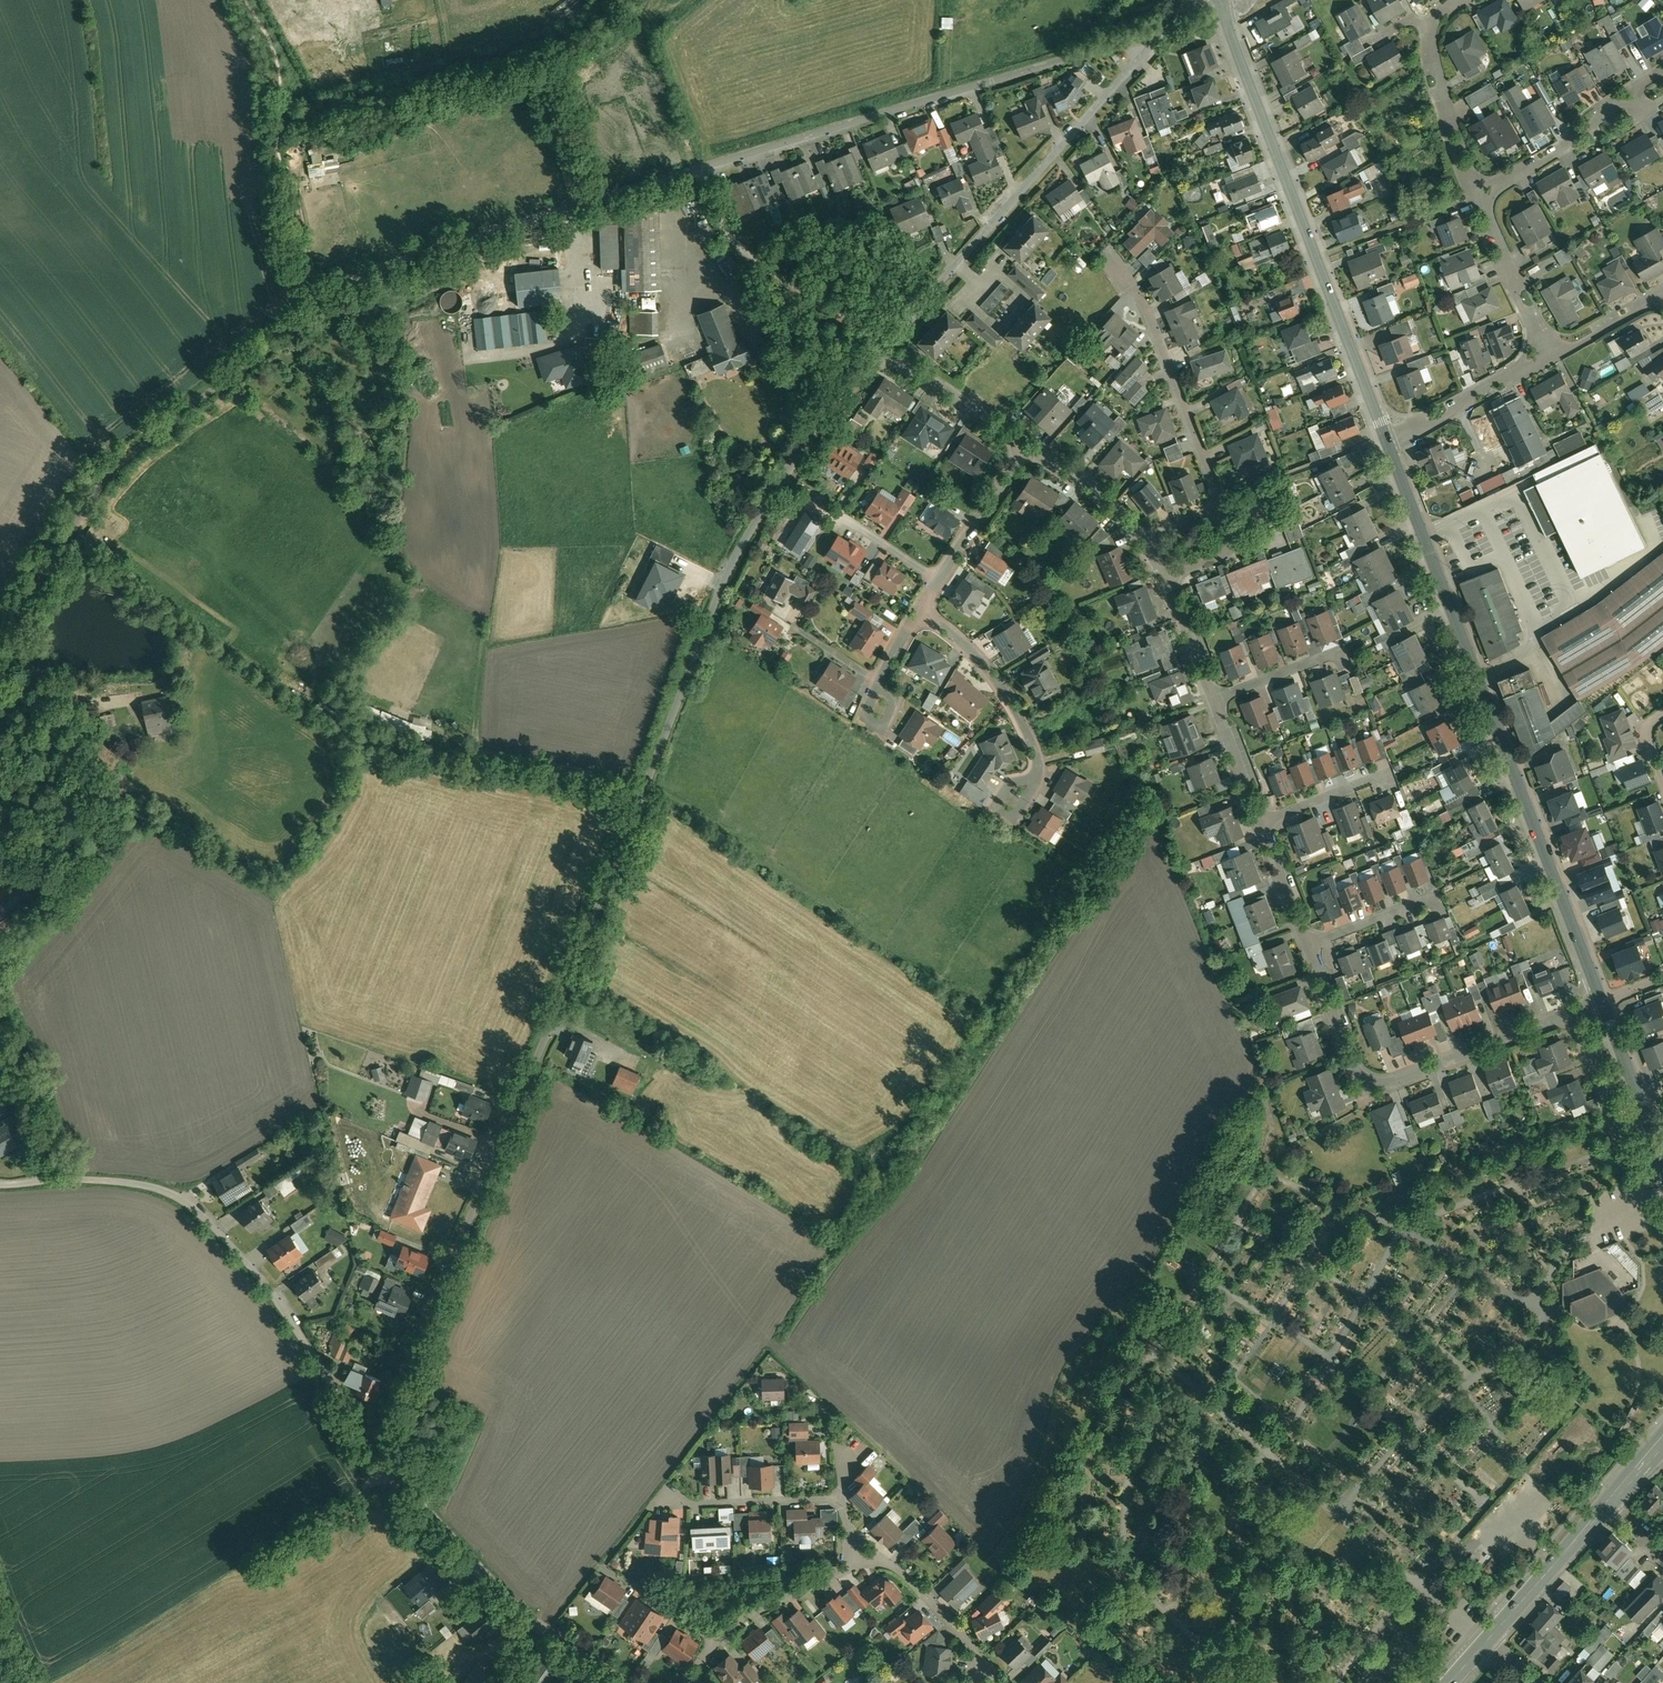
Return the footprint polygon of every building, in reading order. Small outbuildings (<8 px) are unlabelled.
[(1258,23),(1260,28),(1266,39),(1279,32),(1283,39),(1289,36),(1290,37),(1291,36),(1291,35),(1298,31),(1292,20),(1294,19),(1288,7),(1298,2),(1297,0),(1285,0),(1273,7),(1276,13),(1258,23)] [(1382,22),(1391,17),(1391,16),(1405,8),(1405,9),(1406,9),(1402,1),(1401,0),(1370,0),(1382,22)] [(1480,12),(1480,13),(1488,26),(1488,28),(1501,20),(1506,29),(1519,22),(1506,0),(1502,0),(1480,12)] [(1527,9),(1528,9),(1527,8),(1541,0),(1521,0),(1527,9)] [(1656,2),(1653,0),(1643,0),(1639,4),(1647,11),(1656,2)] [(1372,30),(1357,5),(1339,15),(1353,40),(1353,41),(1360,37),(1372,30)] [(1488,26),(1480,13),(1474,16),(1482,29),(1488,26)] [(954,29),(954,17),(944,17),(943,28),(954,29)] [(1645,25),(1651,35),(1639,42),(1647,58),(1662,49),(1662,28),(1657,18),(1645,25)] [(1638,40),(1630,25),(1620,31),(1620,32),(1628,46),(1638,40)] [(1475,31),(1448,46),(1463,73),(1465,72),(1478,64),(1482,62),(1476,53),(1485,48),(1475,31)] [(1620,32),(1612,37),(1619,51),(1628,46),(1620,32)] [(1309,34),(1295,42),(1298,49),(1313,41),(1309,34)] [(1353,40),(1346,45),(1353,57),(1367,49),(1360,37),(1353,41),(1353,40)] [(1377,53),(1369,58),(1380,77),(1407,62),(1396,42),(1377,53)] [(1605,49),(1603,47),(1589,55),(1593,60),(1591,62),(1592,65),(1591,65),(1592,67),(1593,66),(1595,70),(1597,69),(1602,77),(1615,70),(1616,72),(1626,67),(1613,44),(1605,49)] [(1209,45),(1189,53),(1197,73),(1197,74),(1204,72),(1217,66),(1209,45)] [(1367,49),(1353,57),(1357,65),(1362,62),(1369,58),(1377,53),(1373,46),(1367,49)] [(1294,51),(1273,63),(1277,70),(1279,69),(1282,75),(1281,76),(1286,85),(1285,86),(1286,86),(1311,73),(1310,72),(1303,76),(1298,68),(1301,66),(1294,51)] [(1122,59),(1117,53),(1112,57),(1116,63),(1122,59)] [(1478,64),(1465,72),(1468,78),(1482,71),(1478,64)] [(1579,68),(1563,77),(1564,78),(1554,84),(1562,97),(1564,96),(1570,106),(1583,98),(1580,93),(1589,87),(1590,87),(1584,77),(1579,68)] [(1080,71),(1073,73),(1067,81),(1080,91),(1089,77),(1080,71)] [(1197,73),(1189,77),(1192,85),(1206,79),(1204,72),(1197,74),(1197,73)] [(1598,87),(1590,73),(1584,77),(1590,87),(1589,87),(1591,90),(1598,87)] [(1067,81),(1060,90),(1052,93),(1060,110),(1072,105),(1082,92),(1080,91),(1067,81)] [(1212,83),(1195,90),(1198,97),(1197,98),(1200,106),(1218,99),(1212,83)] [(1492,83),(1472,94),(1479,106),(1498,94),(1492,83)] [(1049,102),(1042,86),(1033,90),(1037,98),(1041,106),(1049,102)] [(1542,101),(1531,107),(1519,86),(1508,92),(1531,135),(1554,122),(1542,101)] [(1545,86),(1538,90),(1547,105),(1553,101),(1545,86)] [(1300,95),(1294,98),(1295,98),(1305,117),(1324,107),(1314,87),(1300,95)] [(1297,89),(1284,96),(1288,102),(1295,98),(1294,98),(1300,95),(1297,89)] [(1167,94),(1155,99),(1153,95),(1151,96),(1149,92),(1139,96),(1146,114),(1141,116),(1146,129),(1157,125),(1159,131),(1178,123),(1177,120),(1173,111),(1167,94)] [(1139,96),(1134,98),(1141,116),(1146,114),(1139,96)] [(1037,98),(1026,103),(1027,104),(1028,103),(1031,111),(1014,118),(1022,137),(1038,130),(1038,129),(1048,125),(1048,126),(1049,125),(1041,106),(1037,98)] [(1173,111),(1177,120),(1188,116),(1186,109),(1178,112),(1177,109),(1173,111)] [(1238,113),(1221,119),(1221,120),(1225,130),(1226,135),(1244,128),(1243,127),(1245,125),(1243,121),(1241,121),(1238,113)] [(978,115),(972,118),(972,116),(952,124),(960,143),(974,137),(979,148),(989,144),(983,130),(984,129),(978,115)] [(1497,115),(1474,128),(1487,151),(1505,141),(1508,145),(1519,139),(1507,118),(1501,122),(1497,115)] [(1135,118),(1108,130),(1114,143),(1123,140),(1129,154),(1141,149),(1147,146),(1143,138),(1135,118)] [(1329,119),(1312,128),(1317,136),(1319,135),(1318,133),(1332,125),(1329,119)] [(932,120),(907,130),(915,150),(940,141),(940,140),(937,133),(932,120)] [(1221,120),(1208,125),(1212,135),(1225,130),(1221,120)] [(1332,125),(1318,133),(1319,135),(1317,136),(1303,142),(1303,143),(1302,145),(1304,150),(1306,151),(1310,161),(1328,153),(1326,149),(1338,142),(1339,138),(1339,137),(1332,125)] [(984,129),(983,130),(989,144),(1000,140),(994,126),(984,129)] [(946,130),(937,133),(940,140),(940,141),(943,148),(952,144),(946,130)] [(1355,133),(1344,139),(1347,145),(1358,139),(1355,133)] [(880,140),(872,144),(871,143),(864,145),(873,167),(889,160),(889,162),(899,158),(895,147),(890,135),(880,139),(880,140)] [(1149,135),(1143,138),(1147,146),(1141,149),(1145,159),(1156,154),(1149,135)] [(1648,135),(1624,149),(1633,165),(1645,158),(1647,163),(1659,156),(1660,155),(1650,139),(1648,135)] [(1657,135),(1650,139),(1660,155),(1659,156),(1661,159),(1662,157),(1662,146),(1657,135)] [(1248,139),(1226,148),(1230,158),(1236,156),(1239,165),(1255,158),(1248,139)] [(1347,145),(1342,148),(1345,154),(1350,151),(1351,153),(1362,146),(1358,139),(1347,145)] [(1000,140),(989,144),(995,158),(996,158),(1006,154),(1000,140)] [(905,143),(895,147),(899,158),(901,157),(903,162),(911,159),(905,143)] [(1222,143),(1205,149),(1207,155),(1224,149),(1222,143)] [(857,144),(849,148),(851,152),(852,152),(855,160),(862,157),(857,144)] [(983,160),(970,166),(978,184),(997,176),(997,175),(1002,173),(996,158),(995,158),(989,144),(979,148),(983,160)] [(1345,154),(1336,159),(1337,161),(1325,167),(1332,180),(1358,166),(1351,153),(1350,151),(1345,154)] [(851,152),(844,155),(845,157),(840,159),(839,157),(838,157),(850,184),(849,181),(861,176),(863,179),(864,179),(855,160),(852,152),(851,152)] [(311,155),(313,164),(323,162),(321,153),(311,155)] [(1608,153),(1581,169),(1584,173),(1592,187),(1605,180),(1610,188),(1623,180),(1608,153)] [(1093,159),(1080,166),(1089,184),(1100,178),(1106,191),(1120,183),(1115,173),(1114,171),(1114,170),(1106,155),(1094,161),(1093,159)] [(838,159),(833,162),(832,160),(825,163),(824,163),(828,171),(836,190),(837,190),(836,187),(848,181),(849,185),(850,184),(838,157),(837,157),(838,159)] [(337,158),(324,160),(324,162),(326,174),(340,172),(337,158)] [(823,158),(816,161),(820,170),(821,174),(828,171),(824,163),(825,163),(823,158)] [(794,166),(805,194),(806,193),(805,191),(817,186),(812,173),(807,161),(799,164),(800,166),(795,168),(794,165),(794,166)] [(960,161),(953,164),(958,177),(966,174),(960,161)] [(310,177),(326,174),(324,162),(323,162),(313,164),(308,165),(310,177)] [(1381,162),(1365,170),(1371,181),(1387,173),(1381,162)] [(794,166),(780,172),(784,181),(783,181),(791,200),(805,194),(794,166)] [(1158,166),(1149,169),(1152,175),(1160,172),(1158,166)] [(1253,166),(1232,174),(1235,180),(1255,172),(1253,167),(1253,166)] [(779,168),(772,171),(777,183),(777,184),(783,181),(784,181),(780,172),(779,168)] [(1122,169),(1115,173),(1120,183),(1123,188),(1130,185),(1122,169)] [(821,174),(820,170),(812,173),(817,186),(818,188),(826,185),(821,174)] [(1566,170),(1557,175),(1557,176),(1552,178),(1551,178),(1540,185),(1550,202),(1562,195),(1567,204),(1564,205),(1564,206),(1579,197),(1581,196),(1575,185),(1566,170)] [(1235,180),(1229,182),(1230,183),(1233,192),(1230,193),(1234,202),(1263,191),(1255,172),(1235,180)] [(764,173),(757,176),(758,179),(753,181),(752,178),(751,178),(762,206),(763,206),(762,203),(774,198),(770,186),(764,173)] [(1592,187),(1584,173),(1578,176),(1581,182),(1587,191),(1592,187)] [(751,181),(745,184),(744,181),(738,184),(737,184),(741,194),(732,198),(739,216),(750,212),(749,209),(760,204),(761,207),(762,206),(751,178),(750,179),(751,181)] [(910,192),(919,188),(915,179),(906,184),(910,192)] [(961,180),(940,189),(947,206),(958,201),(962,213),(972,209),(968,198),(968,197),(961,180)] [(1070,181),(1047,197),(1060,214),(1082,199),(1083,198),(1079,192),(1070,181)] [(737,182),(727,186),(732,198),(741,194),(737,184),(738,184),(737,182)] [(1362,182),(1326,197),(1333,212),(1350,204),(1348,198),(1366,191),(1362,182)] [(1587,191),(1581,182),(1575,185),(1581,196),(1579,197),(1583,204),(1591,199),(1587,191)] [(777,184),(777,183),(770,186),(774,198),(775,201),(783,198),(777,184)] [(1230,183),(1223,186),(1226,195),(1230,193),(1233,192),(1230,183)] [(1404,187),(1396,191),(1402,202),(1410,197),(1404,187)] [(1085,188),(1079,192),(1083,198),(1082,199),(1087,205),(1093,200),(1085,188)] [(1542,202),(1535,190),(1528,194),(1535,206),(1536,205),(1536,206),(1542,202)] [(921,198),(891,210),(902,236),(903,235),(902,233),(919,227),(920,229),(931,224),(921,198)] [(1137,204),(1130,198),(1125,205),(1132,210),(1137,204)] [(1248,204),(1238,208),(1239,213),(1250,209),(1248,204)] [(1535,206),(1515,217),(1530,243),(1530,244),(1536,241),(1551,232),(1536,206),(1536,205),(1535,206)] [(1273,206),(1256,213),(1257,214),(1260,222),(1262,228),(1265,227),(1278,222),(1279,221),(1276,214),(1278,212),(1276,207),(1274,207),(1273,206)] [(659,211),(625,213),(627,291),(662,289),(659,211)] [(1152,211),(1141,222),(1142,223),(1131,234),(1133,236),(1126,243),(1137,254),(1155,236),(1162,243),(1173,232),(1166,225),(1167,224),(1157,213),(1155,214),(1152,211)] [(1257,214),(1248,218),(1251,225),(1260,222),(1257,214)] [(1358,214),(1335,223),(1342,240),(1364,231),(1362,224),(1363,223),(1364,221),(1362,216),(1360,215),(1358,215),(1358,214)] [(1033,215),(1004,247),(1021,262),(1050,230),(1033,215)] [(1444,216),(1430,221),(1433,229),(1439,226),(1447,223),(1444,216)] [(1447,223),(1439,226),(1447,246),(1468,238),(1460,217),(1447,223)] [(1278,222),(1265,227),(1267,232),(1269,232),(1280,227),(1278,222)] [(618,224),(600,225),(602,269),(620,269),(618,224)] [(1210,224),(1202,226),(1210,247),(1217,245),(1210,224)] [(939,225),(932,228),(938,243),(945,240),(939,225)] [(1182,231),(1179,227),(1174,231),(1178,235),(1182,231)] [(1280,227),(1269,232),(1271,237),(1282,232),(1280,227)] [(1649,234),(1653,241),(1654,241),(1658,249),(1662,247),(1662,235),(1659,228),(1649,234)] [(1236,241),(1244,239),(1241,231),(1233,234),(1236,241)] [(1271,237),(1267,238),(1269,243),(1272,252),(1273,255),(1290,248),(1283,232),(1282,232),(1271,237)] [(1196,236),(1183,238),(1185,248),(1197,246),(1196,236)] [(1251,250),(1258,248),(1266,245),(1263,237),(1249,243),(1251,250)] [(1380,238),(1368,242),(1370,248),(1382,244),(1380,238)] [(1530,243),(1522,247),(1527,257),(1541,249),(1536,241),(1530,244),(1530,243)] [(1644,246),(1649,256),(1636,263),(1645,280),(1662,270),(1662,258),(1658,249),(1654,241),(1653,241),(1644,246)] [(1242,253),(1238,243),(1232,245),(1235,255),(1242,253)] [(1266,245),(1258,248),(1261,256),(1272,252),(1269,243),(1266,245)] [(1370,248),(1367,249),(1370,256),(1380,253),(1387,251),(1385,243),(1382,244),(1370,248)] [(1618,245),(1611,249),(1616,258),(1623,254),(1618,245)] [(1567,247),(1555,254),(1562,266),(1574,259),(1567,247)] [(1470,252),(1446,261),(1455,285),(1469,280),(1479,276),(1470,252)] [(1151,259),(1156,259),(1156,253),(1144,253),(1144,262),(1151,263),(1151,259)] [(1361,260),(1360,259),(1351,263),(1360,287),(1372,283),(1370,278),(1387,271),(1380,253),(1370,256),(1361,260)] [(1409,254),(1400,258),(1404,266),(1413,263),(1409,254)] [(1631,268),(1623,255),(1616,258),(1618,262),(1619,262),(1625,271),(1631,268)] [(739,264),(730,256),(726,261),(735,269),(739,264)] [(1253,256),(1238,261),(1241,267),(1244,266),(1246,272),(1258,268),(1253,256)] [(752,270),(741,261),(739,264),(735,269),(731,273),(742,281),(752,270)] [(1618,262),(1606,269),(1611,278),(1600,284),(1609,300),(1634,287),(1625,271),(1619,262),(1618,262)] [(1170,263),(1148,275),(1163,300),(1185,288),(1170,263)] [(1045,292),(1016,267),(1009,274),(1038,300),(1045,292)] [(558,269),(515,274),(519,306),(561,301),(558,269)] [(1417,272),(1403,278),(1407,288),(1421,282),(1417,272)] [(1485,273),(1479,276),(1469,280),(1472,287),(1488,281),(1485,273)] [(1569,277),(1560,282),(1562,286),(1571,281),(1569,277)] [(1562,286),(1560,282),(1551,287),(1551,286),(1550,287),(1550,288),(1544,291),(1563,326),(1579,317),(1570,300),(1579,295),(1585,291),(1577,278),(1576,279),(1571,281),(1562,286)] [(1199,279),(1186,286),(1190,293),(1203,286),(1199,279)] [(1298,280),(1274,289),(1276,295),(1300,286),(1298,280)] [(1002,282),(981,306),(990,314),(1011,290),(1002,282)] [(1394,282),(1379,288),(1382,295),(1386,293),(1387,297),(1398,293),(1394,282)] [(1471,298),(1464,302),(1473,319),(1486,313),(1501,306),(1492,288),(1471,298)] [(452,290),(450,291),(447,292),(445,293),(443,295),(442,298),(441,300),(441,302),(441,304),(442,307),(443,308),(444,310),(446,311),(448,312),(450,313),(452,313),(455,313),(458,312),(460,310),(462,308),(463,306),(464,304),(464,302),(464,299),(463,298),(462,296),(461,294),(459,292),(457,291),(454,290),(452,290)] [(1467,290),(1453,295),(1458,305),(1464,301),(1464,302),(1471,298),(1467,290)] [(1382,295),(1365,301),(1374,326),(1395,318),(1387,297),(1386,293),(1382,295)] [(1294,296),(1278,302),(1285,319),(1300,313),(1300,312),(1301,310),(1299,305),(1297,303),(1294,296)] [(1194,301),(1177,308),(1177,310),(1167,314),(1180,345),(1184,344),(1198,338),(1189,317),(1199,313),(1194,301)] [(1035,303),(1006,335),(1022,350),(1051,318),(1035,303)] [(723,305),(700,314),(699,314),(711,345),(707,346),(718,373),(720,372),(719,372),(728,369),(742,363),(750,359),(750,360),(752,359),(744,340),(739,342),(724,304),(723,304),(723,305)] [(431,390),(427,355),(547,341),(544,311),(407,326),(415,391),(431,390)] [(659,311),(631,312),(632,335),(659,335),(659,311)] [(947,311),(918,343),(935,358),(964,326),(947,311)] [(1003,339),(974,313),(967,320),(996,347),(1003,339)] [(1115,315),(1102,329),(1102,330),(1095,338),(1096,339),(1097,337),(1107,346),(1105,348),(1106,349),(1113,342),(1123,351),(1124,352),(1132,343),(1138,336),(1132,330),(1131,331),(1122,323),(1123,322),(1115,315)] [(1409,320),(1390,327),(1396,340),(1406,336),(1407,337),(1415,334),(1409,320)] [(1493,322),(1480,327),(1483,334),(1496,328),(1493,322)] [(1304,324),(1287,330),(1289,337),(1288,337),(1291,347),(1310,339),(1307,331),(1308,331),(1308,330),(1307,326),(1306,325),(1305,325),(1304,324)] [(1510,326),(1490,334),(1499,358),(1512,353),(1507,340),(1514,337),(1510,326)] [(1636,334),(1634,330),(1623,336),(1622,336),(1616,339),(1623,351),(1629,348),(1633,355),(1633,356),(1649,347),(1650,346),(1641,330),(1636,334)] [(1396,340),(1382,345),(1389,363),(1413,354),(1407,337),(1406,336),(1396,340)] [(605,339),(586,337),(586,348),(604,350),(605,339)] [(1198,338),(1184,344),(1187,351),(1199,344),(1200,344),(1198,338)] [(1477,339),(1463,344),(1467,356),(1468,355),(1473,368),(1486,363),(1477,339)] [(1316,341),(1299,348),(1304,361),(1321,354),(1316,341)] [(1123,351),(1117,358),(1122,363),(1136,347),(1132,343),(1124,352),(1123,351)] [(1199,344),(1187,351),(1191,357),(1202,350),(1199,344)] [(661,345),(631,356),(637,374),(667,363),(661,345)] [(1136,347),(1122,363),(1127,367),(1136,357),(1137,357),(1141,352),(1136,347)] [(1649,347),(1633,356),(1633,355),(1628,358),(1632,366),(1650,356),(1653,354),(1649,347)] [(561,353),(541,360),(547,379),(565,374),(568,385),(588,379),(578,348),(567,351),(567,352),(561,354),(561,353)] [(1650,356),(1654,362),(1662,356),(1662,348),(1653,354),(1650,356)] [(1226,349),(1191,361),(1197,380),(1232,369),(1226,349)] [(1646,368),(1654,378),(1659,375),(1662,381),(1662,356),(1654,362),(1646,368)] [(1127,367),(1116,380),(1127,390),(1126,392),(1131,397),(1128,400),(1134,405),(1147,390),(1141,385),(1150,376),(1145,371),(1148,368),(1137,357),(1136,357),(1127,367)] [(1320,363),(1315,365),(1318,373),(1322,381),(1339,375),(1332,358),(1326,360),(1320,363)] [(1423,358),(1409,363),(1413,374),(1421,370),(1421,371),(1427,369),(1423,358)] [(1465,374),(1459,359),(1453,361),(1459,377),(1465,374)] [(1315,365),(1297,372),(1300,381),(1318,373),(1315,365)] [(1590,389),(1592,381),(1596,382),(1600,370),(1585,366),(1580,387),(1590,389)] [(1413,374),(1400,378),(1407,398),(1428,390),(1421,371),(1421,370),(1413,374)] [(1562,373),(1533,389),(1543,408),(1561,398),(1567,409),(1577,404),(1580,409),(1571,392),(1572,391),(1562,373)] [(1239,379),(1227,385),(1231,392),(1237,388),(1238,389),(1243,386),(1239,379)] [(885,380),(876,394),(876,393),(873,396),(874,397),(866,410),(868,411),(869,410),(877,416),(885,404),(902,415),(913,398),(893,385),(892,386),(887,383),(888,382),(885,380)] [(1314,382),(1302,386),(1305,394),(1317,389),(1314,382)] [(1343,385),(1326,392),(1326,393),(1329,400),(1332,407),(1345,402),(1349,401),(1343,385)] [(1657,387),(1633,401),(1638,409),(1645,404),(1661,395),(1657,387)] [(1231,392),(1212,401),(1221,417),(1235,410),(1239,418),(1250,413),(1238,389),(1237,388),(1231,392)] [(1039,400),(1047,408),(1036,420),(1051,433),(1062,420),(1061,419),(1069,410),(1070,411),(1071,410),(1047,390),(1045,392),(1044,391),(1043,393),(1044,393),(1036,402),(1037,403),(1039,400)] [(1326,393),(1308,400),(1312,409),(1320,406),(1319,404),(1329,400),(1326,393)] [(1645,404),(1651,413),(1662,405),(1662,398),(1661,395),(1645,404)] [(1083,396),(1072,407),(1078,412),(1088,401),(1083,396)] [(921,399),(913,412),(918,415),(923,409),(925,411),(929,405),(921,399)] [(1546,452),(1520,399),(1508,404),(1534,458),(1546,452)] [(1345,402),(1332,407),(1336,417),(1349,412),(1345,402)] [(1508,404),(1483,416),(1492,435),(1501,431),(1518,466),(1534,458),(1508,404)] [(1113,422),(1094,405),(1093,406),(1093,407),(1089,412),(1088,412),(1079,421),(1080,422),(1081,421),(1092,431),(1084,439),(1092,446),(1110,427),(1114,423),(1113,422)] [(1274,430),(1284,426),(1277,407),(1267,410),(1274,430)] [(918,415),(905,436),(918,444),(925,435),(943,446),(954,428),(925,411),(923,409),(918,415)] [(1165,409),(1139,419),(1143,430),(1151,427),(1157,441),(1175,434),(1165,409)] [(1128,423),(1119,415),(1113,422),(1114,423),(1110,427),(1118,434),(1128,423)] [(1355,416),(1337,423),(1338,424),(1341,432),(1343,438),(1361,432),(1358,424),(1359,422),(1357,417),(1355,417),(1355,416)] [(864,426),(852,418),(844,430),(856,438),(864,426)] [(1264,422),(1252,427),(1255,434),(1267,429),(1264,422)] [(1338,424),(1321,430),(1325,439),(1332,436),(1341,432),(1338,424)] [(974,434),(963,427),(954,440),(960,443),(965,447),(971,438),(974,434)] [(1602,439),(1597,430),(1593,433),(1597,441),(1602,439)] [(1652,436),(1656,442),(1657,441),(1662,438),(1662,434),(1661,430),(1652,436)] [(1561,458),(1587,445),(1581,431),(1554,444),(1561,458)] [(1341,432),(1332,436),(1334,442),(1343,438),(1341,432)] [(1259,435),(1231,446),(1238,465),(1251,460),(1256,472),(1262,469),(1263,470),(1266,469),(1266,468),(1271,466),(1259,435)] [(965,447),(960,443),(950,459),(964,468),(967,463),(981,472),(994,452),(980,442),(980,443),(971,438),(965,447)] [(863,457),(839,441),(825,462),(849,478),(863,457)] [(1121,441),(1101,464),(1116,477),(1126,465),(1134,472),(1132,473),(1133,474),(1139,468),(1145,461),(1144,460),(1121,441)] [(1178,442),(1164,448),(1167,455),(1181,450),(1178,442)] [(1441,444),(1423,451),(1423,452),(1418,454),(1421,464),(1426,462),(1428,467),(1429,467),(1432,475),(1450,468),(1449,467),(1457,464),(1451,447),(1443,450),(1441,444)] [(1559,462),(1534,473),(1538,483),(1524,490),(1547,537),(1560,530),(1583,576),(1645,547),(1631,517),(1596,444),(1559,462)] [(1336,445),(1320,451),(1323,458),(1339,452),(1336,445)] [(1534,458),(1518,466),(1524,478),(1534,473),(1559,462),(1553,449),(1546,452),(1534,458)] [(1181,450),(1167,455),(1171,467),(1183,462),(1181,458),(1184,457),(1181,450)] [(1356,451),(1341,457),(1345,465),(1359,458),(1356,451)] [(1149,456),(1144,460),(1145,461),(1139,468),(1144,472),(1154,460),(1149,456)] [(1340,465),(1323,474),(1330,490),(1348,480),(1340,465)] [(1518,466),(1503,473),(1509,486),(1524,478),(1518,466)] [(1190,473),(1170,481),(1179,503),(1199,495),(1190,473)] [(1483,498),(1509,486),(1503,473),(1477,485),(1483,498)] [(1041,485),(1031,479),(1014,505),(1024,511),(1029,504),(1046,515),(1053,504),(1058,496),(1058,495),(1046,488),(1045,489),(1041,486),(1041,485)] [(1348,480),(1330,490),(1333,496),(1334,497),(1337,495),(1340,502),(1337,504),(1338,504),(1338,505),(1356,495),(1348,480)] [(1150,483),(1133,496),(1148,514),(1163,501),(1164,501),(1162,497),(1150,483)] [(1373,485),(1358,493),(1362,501),(1377,493),(1373,485)] [(1471,489),(1460,494),(1465,505),(1476,500),(1471,489)] [(916,498),(904,490),(894,504),(899,507),(897,509),(905,514),(916,498)] [(951,501),(934,491),(928,500),(938,507),(938,506),(945,511),(951,501)] [(1070,498),(1060,492),(1058,495),(1058,496),(1053,504),(1060,509),(1070,498)] [(894,504),(879,494),(867,511),(874,515),(874,517),(880,521),(882,520),(887,524),(897,509),(899,507),(894,504)] [(1169,495),(1162,497),(1164,501),(1163,501),(1167,512),(1174,509),(1169,495)] [(1333,496),(1326,500),(1327,503),(1326,503),(1328,507),(1329,507),(1330,509),(1338,504),(1337,504),(1340,502),(1337,495),(1334,497),(1333,496)] [(1075,503),(1060,519),(1066,525),(1063,527),(1080,543),(1097,524),(1075,503)] [(938,507),(930,518),(932,526),(947,537),(959,520),(945,511),(938,506),(938,507)] [(1350,506),(1333,515),(1337,522),(1345,519),(1354,514),(1350,506)] [(1354,514),(1345,519),(1351,532),(1373,521),(1366,508),(1354,514)] [(122,533),(128,526),(115,517),(110,524),(122,533)] [(1299,521),(1284,526),(1290,542),(1305,536),(1299,521)] [(1373,521),(1351,532),(1358,545),(1366,540),(1380,534),(1373,521)] [(1101,527),(1088,541),(1094,546),(1098,544),(1109,536),(1101,527)] [(1351,532),(1344,535),(1351,548),(1358,545),(1351,532)] [(1109,536),(1098,544),(1104,556),(1117,551),(1110,535),(1109,536)] [(838,537),(826,556),(836,562),(837,560),(845,565),(844,567),(851,572),(866,551),(850,541),(848,544),(838,537)] [(1351,548),(1347,550),(1350,557),(1363,551),(1370,547),(1366,540),(1358,545),(1351,548)] [(1008,553),(990,541),(984,550),(988,552),(989,552),(1002,561),(1008,553)] [(655,561),(667,567),(674,554),(656,545),(649,559),(655,562),(655,561)] [(1366,557),(1358,560),(1359,562),(1361,567),(1360,567),(1361,569),(1362,569),(1365,575),(1389,563),(1381,548),(1366,557)] [(1104,556),(1102,558),(1113,583),(1132,575),(1121,549),(1117,551),(1104,556)] [(1302,549),(1284,556),(1284,557),(1278,560),(1277,558),(1269,561),(1273,571),(1279,587),(1293,581),(1293,583),(1312,575),(1302,549)] [(1350,557),(1343,561),(1346,568),(1359,562),(1358,560),(1366,557),(1363,551),(1350,557)] [(1002,561),(989,552),(988,552),(984,559),(983,558),(977,567),(997,580),(1008,565),(1002,561)] [(1598,605),(1543,637),(1579,699),(1580,700),(1639,665),(1662,646),(1662,554),(1614,589),(1598,605)] [(1268,559),(1263,561),(1267,573),(1273,571),(1269,561),(1268,559)] [(655,562),(636,599),(648,605),(651,599),(659,603),(662,597),(670,601),(683,575),(667,567),(655,561),(655,562)] [(1248,568),(1241,571),(1241,569),(1229,574),(1234,587),(1238,597),(1254,591),(1255,593),(1265,589),(1263,583),(1270,580),(1267,573),(1263,561),(1247,567),(1248,568)] [(865,573),(861,579),(870,585),(873,580),(873,579),(881,567),(872,562),(865,573)] [(904,576),(884,563),(881,567),(873,579),(873,580),(893,592),(895,588),(898,588),(900,585),(899,583),(904,576)] [(1389,563),(1365,575),(1369,582),(1368,583),(1369,585),(1370,585),(1372,589),(1372,590),(1380,585),(1396,577),(1389,563)] [(865,573),(858,568),(850,581),(857,586),(861,579),(865,573)] [(1499,568),(1462,582),(1491,660),(1521,644),(1516,633),(1523,630),(1499,568)] [(777,571),(765,593),(783,603),(789,591),(795,594),(796,592),(802,595),(801,597),(805,589),(806,588),(794,582),(795,581),(777,571)] [(988,584),(971,573),(966,581),(982,592),(988,584)] [(1221,574),(1196,584),(1204,602),(1228,593),(1227,590),(1222,576),(1221,574)] [(1229,574),(1222,576),(1227,590),(1234,587),(1229,574)] [(964,580),(951,600),(960,605),(961,609),(964,611),(968,611),(970,612),(974,606),(978,606),(980,603),(979,599),(983,593),(982,592),(966,581),(964,580)] [(816,590),(807,585),(806,588),(805,589),(814,594),(816,590)] [(1372,589),(1360,595),(1363,601),(1382,592),(1383,591),(1380,585),(1372,590),(1372,589)] [(1144,587),(1116,598),(1121,610),(1131,606),(1138,624),(1151,618),(1151,619),(1156,617),(1151,604),(1149,604),(1146,595),(1147,595),(1144,587)] [(814,594),(805,589),(801,597),(799,601),(808,606),(814,594)] [(1399,591),(1386,598),(1377,602),(1380,607),(1378,608),(1379,610),(1381,609),(1384,616),(1406,605),(1399,591)] [(1382,592),(1363,601),(1363,602),(1361,603),(1364,609),(1377,602),(1386,598),(1382,592)] [(772,612),(756,601),(751,608),(762,615),(768,618),(772,612)] [(874,612),(857,601),(851,611),(867,621),(868,621),(874,612)] [(1230,608),(1235,619),(1243,615),(1238,604),(1230,608)] [(1406,605),(1384,616),(1391,630),(1399,626),(1413,619),(1406,605)] [(1332,626),(1328,613),(1311,619),(1315,630),(1320,643),(1337,637),(1338,640),(1344,638),(1339,624),(1332,626)] [(1311,619),(1309,614),(1303,617),(1304,619),(1309,632),(1315,630),(1311,619)] [(768,618),(762,615),(752,630),(757,633),(755,635),(763,640),(765,639),(772,643),(782,628),(768,618)] [(1138,624),(1135,624),(1138,632),(1154,626),(1151,619),(1151,618),(1138,624)] [(1304,619),(1296,622),(1298,626),(1299,625),(1303,636),(1309,633),(1309,632),(1304,619)] [(868,621),(867,621),(853,643),(861,649),(861,651),(866,654),(868,654),(869,654),(874,648),(875,647),(878,643),(878,642),(884,632),(868,621)] [(1004,631),(995,636),(995,637),(1008,659),(1018,653),(1020,653),(1023,651),(1024,650),(1028,647),(1020,634),(1022,633),(1016,623),(1004,631)] [(1000,624),(985,633),(990,640),(995,637),(995,636),(1004,631),(1000,624)] [(1298,626),(1282,632),(1291,655),(1308,649),(1303,636),(1299,625),(1298,626)] [(1399,626),(1391,630),(1380,635),(1383,642),(1402,632),(1399,626)] [(1280,644),(1274,630),(1267,632),(1269,636),(1270,636),(1274,647),(1280,644)] [(1163,631),(1146,637),(1149,645),(1141,648),(1139,642),(1127,647),(1133,662),(1139,660),(1143,671),(1163,663),(1162,661),(1174,657),(1163,631)] [(1416,634),(1394,645),(1401,658),(1423,647),(1416,634)] [(1269,636),(1253,642),(1262,666),(1279,659),(1274,647),(1270,636),(1269,636)] [(1245,640),(1239,643),(1240,647),(1245,657),(1251,655),(1245,640)] [(935,652),(922,645),(913,660),(920,664),(923,673),(940,683),(950,665),(932,656),(935,652)] [(1046,646),(1029,656),(1034,664),(1041,660),(1040,659),(1050,653),(1046,646)] [(1240,647),(1224,653),(1233,677),(1250,670),(1245,657),(1240,647)] [(1423,647),(1401,658),(1407,670),(1408,671),(1418,666),(1429,660),(1423,647)] [(1174,657),(1162,661),(1163,663),(1165,669),(1178,665),(1175,657),(1174,657)] [(1401,658),(1395,661),(1401,674),(1407,670),(1401,658)] [(1044,661),(1023,673),(1025,677),(1022,678),(1028,688),(1031,686),(1039,700),(1051,694),(1048,689),(1057,684),(1044,661)] [(855,678),(831,663),(824,673),(821,674),(818,678),(819,684),(824,687),(827,686),(842,697),(843,697),(849,687),(855,678)] [(1441,664),(1423,674),(1427,682),(1432,679),(1433,680),(1445,673),(1441,664)] [(1418,666),(1408,671),(1407,670),(1401,674),(1404,681),(1421,673),(1418,666)] [(1530,668),(1499,680),(1506,697),(1537,685),(1530,668)] [(964,676),(956,669),(946,686),(951,691),(952,691),(962,679),(964,676)] [(1162,678),(1150,682),(1151,684),(1157,699),(1169,695),(1173,706),(1191,700),(1180,671),(1162,678)] [(1160,672),(1143,678),(1146,686),(1151,684),(1150,682),(1162,678),(1160,672)] [(1336,675),(1316,683),(1324,703),(1344,695),(1336,675)] [(1359,676),(1352,678),(1358,692),(1364,690),(1359,676)] [(981,694),(962,679),(952,691),(951,691),(948,695),(964,708),(962,711),(971,719),(973,717),(975,717),(979,712),(978,710),(987,700),(980,695),(981,694)] [(1427,682),(1413,690),(1419,701),(1438,691),(1433,680),(1432,679),(1427,682)] [(1296,684),(1276,692),(1282,705),(1287,719),(1306,711),(1307,711),(1302,699),(1296,684)] [(1537,685),(1506,697),(1529,757),(1587,712),(1580,700),(1579,699),(1552,721),(1537,685)] [(849,687),(843,697),(842,697),(839,702),(848,708),(857,693),(849,687)] [(931,691),(922,706),(931,712),(939,696),(931,691)] [(1438,691),(1419,701),(1425,713),(1436,708),(1445,703),(1444,702),(1438,691)] [(1262,696),(1244,704),(1253,727),(1271,720),(1269,714),(1262,696)] [(1317,717),(1309,696),(1302,699),(1307,711),(1306,711),(1309,720),(1317,717)] [(1368,699),(1373,712),(1382,708),(1377,696),(1368,699)] [(166,698),(144,703),(144,704),(139,705),(142,716),(147,715),(152,737),(160,735),(160,733),(165,732),(166,734),(174,732),(166,698)] [(1453,698),(1444,702),(1445,703),(1436,708),(1440,715),(1457,706),(1453,698)] [(1282,705),(1275,708),(1276,711),(1280,721),(1287,719),(1282,705)] [(1457,706),(1440,715),(1444,722),(1449,720),(1449,721),(1462,714),(1457,706)] [(1623,710),(1604,718),(1611,738),(1607,740),(1612,752),(1612,754),(1626,748),(1637,745),(1623,710)] [(1276,711),(1269,714),(1271,720),(1274,728),(1281,726),(1280,721),(1276,711)] [(918,712),(902,736),(904,737),(919,747),(928,734),(935,739),(942,729),(934,724),(935,723),(918,712)] [(113,714),(101,715),(101,727),(114,726),(113,714)] [(1191,715),(1178,720),(1177,719),(1175,720),(1175,721),(1161,726),(1166,738),(1169,736),(1174,749),(1171,750),(1174,757),(1203,746),(1191,715)] [(1444,722),(1429,730),(1435,742),(1455,732),(1449,721),(1449,720),(1444,722)] [(427,727),(405,721),(402,733),(424,739),(427,727)] [(1455,732),(1435,742),(1441,754),(1452,748),(1461,744),(1461,743),(1455,732)] [(1004,733),(986,741),(990,751),(986,752),(969,778),(983,787),(997,766),(1015,758),(1008,742),(1009,740),(1007,736),(1005,735),(1004,733)] [(1374,735),(1358,741),(1361,747),(1367,762),(1367,763),(1375,759),(1382,757),(1376,741),(1374,735)] [(919,747),(904,737),(899,745),(914,755),(919,747)] [(1389,754),(1383,738),(1376,741),(1382,756),(1389,754)] [(1470,738),(1461,743),(1461,744),(1452,748),(1456,756),(1474,747),(1470,738)] [(140,739),(132,740),(134,750),(142,749),(140,739)] [(1352,744),(1336,749),(1339,755),(1345,771),(1353,768),(1353,767),(1360,765),(1354,749),(1352,744)] [(1361,747),(1354,749),(1360,765),(1367,762),(1361,747)] [(1626,748),(1612,754),(1612,752),(1607,754),(1610,763),(1615,761),(1629,756),(1626,748)] [(1557,753),(1553,761),(1538,767),(1545,784),(1562,778),(1574,773),(1565,749),(1557,753)] [(1329,752),(1314,758),(1317,763),(1322,779),(1323,779),(1331,776),(1338,773),(1332,758),(1329,752)] [(1629,756),(1615,761),(1619,771),(1623,769),(1623,768),(1638,763),(1634,754),(1629,756)] [(1339,755),(1332,758),(1338,773),(1345,771),(1339,755)] [(1194,757),(1180,763),(1183,770),(1189,767),(1196,764),(1194,757)] [(1196,764),(1189,767),(1193,778),(1196,777),(1200,788),(1220,780),(1219,779),(1215,769),(1211,758),(1196,764)] [(1450,759),(1432,768),(1436,775),(1454,766),(1450,759)] [(1307,760),(1292,766),(1295,772),(1300,787),(1301,788),(1309,784),(1316,782),(1310,766),(1307,760)] [(1170,762),(1173,772),(1178,771),(1174,761),(1170,762)] [(1638,763),(1623,768),(1623,769),(1627,778),(1626,781),(1627,785),(1630,786),(1631,789),(1651,781),(1643,761),(1638,763)] [(1317,763),(1310,766),(1316,781),(1322,779),(1317,763)] [(1465,763),(1447,772),(1453,783),(1470,774),(1465,763)] [(1091,783),(1068,769),(1055,790),(1056,790),(1073,801),(1078,792),(1084,795),(1091,783)] [(1285,769),(1270,775),(1279,796),(1287,793),(1294,790),(1288,774),(1285,769)] [(1295,772),(1288,774),(1294,790),(1300,787),(1295,772)] [(1574,773),(1562,778),(1564,784),(1579,779),(1576,772),(1574,773)] [(1470,774),(1453,783),(1443,789),(1448,800),(1476,785),(1470,774)] [(1218,792),(1234,786),(1230,777),(1214,783),(1218,792)] [(983,806),(991,793),(969,780),(961,793),(983,806)] [(1073,801),(1056,790),(1050,799),(1055,802),(1068,810),(1073,801)] [(1568,791),(1562,793),(1561,797),(1551,801),(1558,818),(1566,815),(1580,810),(1579,809),(1573,792),(1571,793),(1568,791)] [(1469,792),(1455,799),(1459,806),(1465,802),(1472,798),(1469,792)] [(1394,796),(1373,804),(1378,819),(1385,817),(1386,819),(1397,815),(1401,813),(1400,811),(1394,796)] [(1485,800),(1470,807),(1477,821),(1478,821),(1493,814),(1485,800)] [(1068,810),(1055,802),(1049,810),(1062,819),(1061,819),(1065,822),(1072,812),(1068,810)] [(1459,806),(1449,811),(1452,817),(1468,809),(1465,802),(1459,806)] [(1640,809),(1649,832),(1649,833),(1660,829),(1662,827),(1662,813),(1659,802),(1640,809)] [(1211,803),(1199,808),(1203,818),(1215,813),(1211,803)] [(1354,804),(1338,810),(1347,834),(1363,828),(1364,828),(1360,818),(1354,804)] [(1215,813),(1203,818),(1210,834),(1211,834),(1209,831),(1218,827),(1225,843),(1226,843),(1225,841),(1242,834),(1243,836),(1244,836),(1232,806),(1215,813)] [(1049,810),(1044,807),(1030,827),(1048,839),(1061,819),(1062,819),(1049,810)] [(1580,810),(1566,815),(1570,825),(1588,818),(1584,807),(1579,809),(1580,810)] [(1409,808),(1400,811),(1401,813),(1397,815),(1403,829),(1415,824),(1409,808)] [(1500,827),(1493,814),(1478,821),(1477,821),(1470,825),(1473,831),(1481,827),(1485,835),(1500,827)] [(1373,830),(1367,815),(1360,818),(1364,828),(1363,828),(1365,833),(1373,830)] [(1316,820),(1292,830),(1301,854),(1307,851),(1308,853),(1309,852),(1309,850),(1325,844),(1326,844),(1322,834),(1316,820)] [(1415,824),(1403,829),(1406,836),(1418,831),(1415,824)] [(1584,828),(1565,835),(1574,859),(1581,857),(1596,851),(1596,850),(1590,836),(1588,837),(1584,828)] [(1649,832),(1641,835),(1644,843),(1651,840),(1662,836),(1660,829),(1649,833),(1649,832)] [(1335,849),(1328,831),(1322,834),(1326,844),(1325,844),(1328,852),(1335,849)] [(1651,840),(1656,852),(1657,851),(1662,848),(1662,836),(1651,840)] [(1478,838),(1463,846),(1466,852),(1481,845),(1478,838)] [(1502,843),(1487,850),(1494,863),(1508,856),(1502,843)] [(1614,860),(1624,856),(1618,843),(1609,847),(1614,860)] [(1481,845),(1466,852),(1470,859),(1485,852),(1481,845)] [(1227,849),(1214,854),(1217,861),(1230,856),(1227,849)] [(1596,851),(1581,857),(1585,866),(1592,863),(1603,859),(1600,849),(1596,850),(1596,851)] [(1425,850),(1418,853),(1420,858),(1421,858),(1424,867),(1431,864),(1425,850)] [(1250,851),(1224,861),(1230,876),(1234,875),(1256,866),(1250,851)] [(1406,864),(1402,854),(1395,857),(1396,860),(1398,867),(1399,867),(1402,875),(1409,873),(1406,864)] [(1508,856),(1494,863),(1501,877),(1515,870),(1508,856)] [(1603,859),(1592,863),(1594,869),(1605,865),(1606,867),(1613,864),(1610,856),(1603,859)] [(1420,858),(1406,864),(1409,873),(1414,886),(1429,880),(1424,867),(1421,858),(1420,858)] [(1393,859),(1382,863),(1381,866),(1384,872),(1398,867),(1396,860),(1395,860),(1393,859)] [(1381,866),(1380,863),(1373,865),(1376,875),(1377,875),(1380,884),(1387,881),(1381,866)] [(1594,869),(1580,875),(1585,889),(1610,879),(1606,867),(1605,865),(1594,869)] [(1256,866),(1234,875),(1239,889),(1244,888),(1261,881),(1256,866)] [(1398,867),(1384,872),(1387,881),(1392,894),(1407,888),(1402,875),(1399,867),(1398,867)] [(1362,881),(1358,871),(1351,874),(1354,884),(1355,884),(1358,892),(1365,890),(1362,881)] [(1334,875),(1324,879),(1328,889),(1332,888),(1335,896),(1341,894),(1340,889),(1334,875)] [(1376,875),(1362,881),(1365,890),(1370,903),(1385,897),(1380,884),(1377,875),(1376,875)] [(1498,879),(1479,889),(1482,894),(1497,887),(1501,884),(1498,879)] [(1610,879),(1585,889),(1590,903),(1605,897),(1616,893),(1615,891),(1610,879)] [(1354,884),(1340,889),(1341,894),(1348,911),(1363,905),(1358,892),(1355,884),(1354,884)] [(1518,884),(1503,892),(1510,906),(1525,898),(1518,884)] [(1497,887),(1482,894),(1486,902),(1501,894),(1497,887)] [(1239,889),(1230,893),(1232,900),(1244,896),(1246,895),(1244,888),(1239,889)] [(1328,889),(1316,894),(1319,902),(1318,903),(1321,912),(1323,911),(1326,920),(1342,913),(1335,896),(1332,888),(1328,889)] [(1623,888),(1615,891),(1616,893),(1605,897),(1607,904),(1620,899),(1626,896),(1623,888)] [(1246,902),(1232,907),(1238,924),(1273,911),(1266,894),(1246,902)] [(1232,900),(1229,901),(1232,907),(1246,902),(1244,896),(1232,900)] [(1525,898),(1510,906),(1517,921),(1533,913),(1525,898)] [(1607,904),(1602,906),(1605,915),(1620,909),(1620,910),(1624,908),(1620,899),(1607,904)] [(0,904),(0,934),(13,926),(0,904)] [(1605,915),(1601,917),(1608,935),(1627,928),(1620,910),(1620,909),(1605,915)] [(1273,911),(1238,924),(1245,941),(1259,935),(1279,927),(1273,911)] [(1444,917),(1429,923),(1428,921),(1421,924),(1427,939),(1433,937),(1434,941),(1450,935),(1451,935),(1449,929),(1444,917)] [(1515,921),(1500,928),(1503,935),(1518,927),(1515,921)] [(1400,935),(1399,935),(1401,941),(1405,950),(1404,951),(1404,952),(1405,952),(1428,943),(1427,939),(1421,924),(1414,927),(1415,929),(1400,935)] [(1479,924),(1466,931),(1469,938),(1482,931),(1479,924)] [(1460,941),(1454,927),(1449,929),(1451,935),(1450,935),(1454,944),(1460,941)] [(1400,935),(1397,928),(1390,931),(1395,943),(1401,941),(1399,935),(1400,935)] [(1390,931),(1383,933),(1386,941),(1387,941),(1389,946),(1395,943),(1390,931)] [(1259,935),(1245,941),(1247,947),(1261,941),(1259,935)] [(1514,948),(1509,935),(1504,937),(1509,950),(1514,948)] [(1643,936),(1627,942),(1630,948),(1641,944),(1641,945),(1646,943),(1643,936)] [(1265,951),(1261,941),(1247,947),(1251,957),(1254,956),(1266,952),(1265,951)] [(1386,941),(1371,947),(1370,944),(1363,947),(1371,966),(1393,958),(1389,946),(1387,941),(1386,941)] [(1285,943),(1265,951),(1266,952),(1254,956),(1260,970),(1271,965),(1276,979),(1296,970),(1285,943)] [(1630,948),(1615,954),(1624,977),(1630,974),(1631,976),(1639,973),(1639,971),(1646,968),(1643,959),(1646,958),(1641,945),(1641,944),(1630,948)] [(1355,946),(1339,952),(1341,958),(1357,952),(1356,950),(1355,946)] [(1363,947),(1356,950),(1357,952),(1341,958),(1348,975),(1361,970),(1366,982),(1375,978),(1371,966),(1363,947)] [(1479,952),(1471,956),(1475,964),(1484,960),(1479,952)] [(1520,962),(1512,965),(1516,977),(1517,977),(1520,984),(1527,981),(1523,970),(1520,962)] [(1535,974),(1532,967),(1523,970),(1527,981),(1529,986),(1538,983),(1534,974),(1535,974)] [(1535,974),(1534,974),(1538,983),(1542,995),(1559,989),(1558,987),(1554,978),(1556,977),(1555,976),(1554,976),(1551,968),(1535,974)] [(1474,974),(1466,978),(1473,995),(1473,994),(1476,1001),(1483,998),(1478,983),(1474,974)] [(1352,997),(1344,975),(1336,977),(1345,1000),(1352,997)] [(1564,985),(1561,975),(1556,977),(1554,978),(1558,987),(1564,985)] [(1516,977),(1502,982),(1512,1007),(1526,1001),(1520,984),(1517,977),(1516,977)] [(1486,980),(1478,983),(1483,998),(1491,995),(1488,988),(1489,987),(1486,980)] [(1489,987),(1488,988),(1491,995),(1498,1012),(1512,1007),(1502,982),(1489,987)] [(1302,986),(1275,997),(1282,1017),(1299,1010),(1299,1009),(1310,1005),(1302,986)] [(1445,1005),(1440,992),(1432,995),(1439,1015),(1447,1012),(1444,1006),(1445,1005)] [(1646,999),(1649,1006),(1661,1001),(1662,1002),(1662,1001),(1662,993),(1646,999)] [(1473,995),(1459,1000),(1468,1024),(1483,1018),(1476,1001),(1473,994),(1473,995)] [(1432,995),(1424,998),(1430,1012),(1438,1033),(1437,1033),(1441,1042),(1449,1039),(1439,1015),(1432,995)] [(1445,1005),(1444,1006),(1447,1012),(1454,1029),(1468,1024),(1459,1000),(1445,1005)] [(1637,1011),(1646,1033),(1658,1029),(1662,1027),(1662,1013),(1662,1012),(1662,1005),(1662,1002),(1661,1001),(1649,1006),(1637,1011)] [(1430,1012),(1415,1017),(1423,1038),(1437,1033),(1438,1033),(1430,1012)] [(1312,1017),(1297,1023),(1301,1034),(1312,1030),(1313,1032),(1317,1031),(1312,1017)] [(1415,1017),(1401,1023),(1405,1034),(1409,1044),(1423,1038),(1415,1017)] [(1383,1018),(1367,1024),(1367,1026),(1366,1029),(1369,1036),(1372,1037),(1376,1049),(1389,1044),(1392,1042),(1390,1037),(1383,1018)] [(1285,1029),(1287,1037),(1300,1034),(1298,1026),(1285,1029)] [(1301,1034),(1288,1039),(1292,1048),(1297,1046),(1303,1062),(1314,1058),(1313,1057),(1323,1053),(1317,1037),(1316,1038),(1313,1032),(1312,1030),(1301,1034)] [(593,1042),(574,1034),(573,1035),(574,1035),(567,1054),(566,1054),(576,1059),(571,1070),(580,1074),(579,1078),(580,1077),(587,1061),(593,1063),(597,1055),(589,1052),(593,1042)] [(1409,1044),(1405,1034),(1398,1037),(1404,1053),(1405,1056),(1413,1053),(1409,1044)] [(1397,1035),(1390,1037),(1392,1042),(1389,1044),(1394,1057),(1404,1053),(1398,1037),(1397,1035)] [(1650,1040),(1652,1046),(1662,1042),(1662,1035),(1660,1036),(1650,1040)] [(1562,1040),(1541,1048),(1541,1049),(1544,1048),(1548,1059),(1538,1062),(1541,1070),(1543,1074),(1571,1062),(1562,1040)] [(1646,1048),(1654,1067),(1660,1065),(1661,1068),(1662,1067),(1662,1042),(1652,1046),(1646,1048)] [(664,1053),(660,1061),(676,1070),(681,1063),(664,1053)] [(593,1063),(587,1061),(580,1077),(594,1083),(601,1067),(593,1063)] [(1502,1065),(1488,1070),(1487,1069),(1486,1070),(1496,1094),(1518,1085),(1509,1061),(1501,1064),(1502,1065)] [(374,1069),(377,1080),(385,1078),(381,1067),(374,1069)] [(620,1068),(612,1085),(635,1095),(642,1077),(620,1068)] [(1330,1070),(1311,1078),(1315,1089),(1308,1092),(1312,1103),(1316,1102),(1317,1103),(1320,1101),(1322,1107),(1343,1099),(1343,1098),(1341,1098),(1339,1092),(1338,1092),(1333,1080),(1334,1079),(1330,1070)] [(1541,1070),(1524,1076),(1528,1086),(1545,1080),(1543,1074),(1541,1070)] [(1466,1079),(1451,1084),(1451,1083),(1451,1084),(1460,1108),(1472,1104),(1471,1101),(1482,1097),(1474,1075),(1466,1078),(1466,1079)] [(430,1083),(414,1077),(409,1093),(425,1099),(430,1083)] [(457,1080),(450,1078),(448,1085),(454,1087),(457,1080)] [(1545,1080),(1528,1086),(1532,1095),(1549,1088),(1546,1079),(1545,1080)] [(476,1087),(457,1080),(454,1087),(473,1094),(476,1087)] [(1578,1080),(1559,1087),(1559,1088),(1550,1092),(1553,1101),(1554,1101),(1563,1097),(1568,1108),(1568,1109),(1571,1108),(1571,1109),(1573,1109),(1572,1107),(1585,1103),(1587,1102),(1587,1101),(1578,1080)] [(1437,1092),(1412,1102),(1420,1121),(1444,1111),(1437,1092)] [(492,1105),(471,1096),(464,1113),(485,1121),(492,1105)] [(1500,1096),(1491,1100),(1496,1114),(1506,1110),(1500,1096)] [(1563,1097),(1554,1101),(1559,1112),(1568,1108),(1563,1097)] [(1597,1097),(1587,1101),(1587,1102),(1585,1103),(1588,1111),(1601,1107),(1597,1097)] [(1343,1099),(1322,1107),(1325,1113),(1346,1105),(1343,1099)] [(1491,1100),(1484,1102),(1490,1116),(1496,1114),(1491,1100)] [(1395,1104),(1375,1112),(1387,1143),(1393,1140),(1398,1142),(1399,1144),(1410,1140),(1405,1126),(1400,1114),(1399,1114),(1395,1104)] [(1452,1112),(1444,1115),(1446,1120),(1449,1128),(1457,1125),(1452,1112)] [(20,1131),(12,1116),(3,1121),(6,1126),(11,1136),(12,1136),(20,1131)] [(1446,1120),(1441,1123),(1443,1130),(1449,1128),(1446,1120)] [(476,1141),(430,1122),(423,1140),(434,1145),(440,1148),(443,1141),(449,1143),(446,1150),(469,1159),(476,1141)] [(1420,1142),(1413,1123),(1405,1126),(1410,1140),(1412,1145),(1420,1142)] [(0,1129),(0,1153),(6,1149),(9,1150),(17,1145),(12,1136),(11,1136),(6,1126),(0,1129)] [(423,1140),(400,1131),(396,1141),(408,1146),(430,1155),(434,1145),(423,1140)] [(430,1155),(408,1146),(406,1150),(428,1159),(430,1155)] [(258,1149),(244,1157),(247,1163),(262,1154),(258,1149)] [(434,1164),(419,1157),(407,1184),(405,1183),(404,1186),(406,1187),(393,1216),(422,1228),(430,1211),(423,1208),(434,1183),(427,1181),(434,1164)] [(239,1168),(214,1183),(226,1203),(237,1197),(235,1193),(249,1184),(239,1168)] [(297,1189),(287,1175),(268,1187),(265,1190),(270,1198),(280,1191),(281,1192),(281,1191),(285,1197),(297,1189)] [(260,1201),(241,1215),(240,1215),(247,1225),(247,1227),(249,1229),(251,1230),(252,1231),(253,1231),(259,1226),(261,1228),(273,1219),(273,1220),(273,1219),(260,1201)] [(307,1214),(291,1225),(296,1233),(313,1222),(307,1214)] [(326,1239),(342,1248),(348,1236),(332,1227),(326,1239)] [(396,1237),(382,1231),(379,1239),(393,1245),(396,1237)] [(290,1236),(269,1251),(281,1268),(302,1253),(290,1236)] [(1612,1240),(1605,1248),(1629,1272),(1632,1269),(1633,1270),(1637,1266),(1612,1240)] [(429,1257),(404,1246),(396,1265),(421,1275),(429,1257)] [(332,1251),(316,1262),(321,1270),(337,1258),(332,1251)] [(1602,1266),(1565,1282),(1565,1305),(1573,1305),(1573,1314),(1578,1314),(1589,1326),(1607,1317),(1607,1316),(1626,1308),(1625,1293),(1602,1266)] [(382,1275),(364,1267),(361,1273),(366,1275),(361,1287),(374,1293),(382,1275)] [(314,1271),(294,1286),(305,1301),(325,1286),(314,1271)] [(406,1291),(394,1286),(393,1289),(393,1290),(392,1290),(391,1293),(383,1289),(378,1301),(386,1305),(384,1310),(395,1314),(397,1309),(406,1313),(412,1297),(404,1294),(406,1291)] [(341,1335),(336,1333),(332,1345),(335,1347),(338,1340),(339,1340),(341,1335)] [(339,1340),(338,1340),(335,1347),(332,1355),(348,1362),(354,1347),(339,1340)] [(382,1381),(365,1374),(364,1376),(352,1372),(348,1382),(359,1387),(356,1393),(374,1400),(382,1381)] [(783,1379),(763,1380),(763,1398),(784,1398),(783,1379)] [(807,1423),(791,1424),(791,1436),(808,1436),(807,1423)] [(781,1437),(781,1427),(773,1427),(774,1437),(781,1437)] [(810,1442),(808,1440),(797,1441),(798,1462),(800,1463),(806,1463),(808,1461),(820,1461),(819,1442),(810,1442)] [(716,1455),(702,1456),(704,1482),(717,1482),(716,1455)] [(729,1455),(716,1455),(717,1482),(730,1481),(729,1455)] [(750,1456),(740,1456),(741,1476),(751,1476),(750,1466),(751,1466),(750,1456)] [(869,1464),(855,1479),(862,1486),(867,1481),(867,1482),(877,1472),(869,1464)] [(751,1466),(750,1466),(751,1476),(751,1487),(773,1486),(772,1465),(751,1466)] [(867,1482),(867,1481),(862,1486),(852,1497),(868,1513),(883,1497),(867,1482)] [(1648,1493),(1650,1494),(1641,1504),(1652,1514),(1660,1506),(1662,1502),(1662,1490),(1656,1484),(1648,1493)] [(1660,1506),(1655,1511),(1662,1517),(1662,1516),(1662,1509),(1660,1506)] [(834,1508),(821,1509),(821,1518),(822,1526),(838,1525),(838,1512),(838,1511),(837,1510),(837,1509),(836,1509),(835,1508),(834,1508)] [(806,1509),(787,1510),(788,1525),(795,1525),(796,1541),(815,1540),(815,1535),(822,1535),(822,1526),(821,1518),(814,1518),(814,1516),(807,1516),(806,1509)] [(940,1510),(928,1521),(935,1528),(938,1525),(947,1517),(940,1510)] [(749,1512),(734,1513),(734,1518),(735,1529),(743,1529),(742,1523),(750,1523),(749,1512)] [(762,1512),(749,1512),(750,1523),(751,1540),(771,1539),(770,1519),(762,1519),(762,1512)] [(670,1521),(652,1519),(651,1533),(648,1532),(647,1545),(662,1546),(661,1553),(676,1554),(679,1517),(671,1516),(670,1521)] [(886,1516),(872,1529),(889,1546),(896,1539),(902,1532),(886,1516)] [(916,1518),(902,1532),(896,1539),(903,1546),(923,1526),(916,1518)] [(935,1528),(924,1539),(940,1556),(955,1542),(938,1525),(935,1528)] [(728,1528),(694,1530),(694,1544),(729,1543),(728,1528)] [(1633,1550),(1614,1532),(1599,1549),(1618,1566),(1633,1550)] [(1643,1568),(1631,1557),(1620,1569),(1624,1572),(1621,1575),(1629,1583),(1643,1568)] [(963,1559),(950,1571),(956,1578),(965,1568),(965,1569),(969,1565),(963,1559)] [(956,1578),(941,1592),(956,1607),(971,1593),(974,1596),(983,1587),(965,1569),(965,1568),(956,1578)] [(444,1586),(431,1570),(412,1586),(419,1594),(416,1597),(419,1600),(418,1601),(419,1603),(420,1602),(422,1604),(420,1605),(421,1606),(444,1586)] [(1626,1608),(1640,1621),(1658,1602),(1659,1603),(1662,1600),(1662,1580),(1659,1575),(1633,1601),(1626,1608)] [(595,1594),(610,1605),(613,1606),(613,1607),(621,1595),(624,1590),(606,1578),(595,1594)] [(878,1582),(874,1585),(874,1584),(864,1591),(876,1606),(887,1597),(892,1603),(902,1595),(892,1583),(881,1578),(877,1581),(878,1582)] [(1565,1601),(1575,1589),(1565,1581),(1555,1592),(1565,1601)] [(869,1601),(856,1585),(849,1592),(861,1607),(869,1601)] [(997,1590),(996,1591),(995,1591),(981,1605),(980,1607),(988,1614),(996,1611),(997,1613),(1008,1602),(997,1590)] [(610,1605),(595,1594),(590,1591),(585,1598),(605,1611),(610,1605)] [(861,1607),(849,1592),(841,1598),(853,1613),(861,1607)] [(621,1595),(613,1607),(613,1606),(609,1611),(618,1617),(629,1601),(621,1595)] [(841,1598),(839,1596),(824,1608),(833,1618),(829,1621),(833,1626),(837,1623),(838,1625),(853,1613),(841,1598)] [(1630,1598),(1623,1605),(1626,1608),(1633,1601),(1630,1598)] [(663,1616),(638,1599),(621,1624),(646,1641),(654,1630),(663,1616)] [(431,1603),(418,1614),(424,1622),(438,1611),(431,1603)] [(1563,1614),(1552,1604),(1533,1626),(1537,1628),(1538,1628),(1545,1619),(1553,1626),(1563,1614)] [(493,1606),(466,1627),(460,1631),(471,1645),(479,1641),(505,1621),(493,1606)] [(786,1621),(783,1623),(793,1635),(800,1644),(815,1632),(816,1632),(809,1624),(799,1610),(786,1621)] [(905,1622),(901,1625),(903,1628),(913,1641),(932,1627),(919,1611),(905,1622)] [(988,1614),(973,1621),(980,1636),(1003,1626),(997,1613),(996,1611),(988,1614)] [(781,1615),(773,1621),(788,1640),(793,1635),(783,1623),(786,1621),(781,1615)] [(900,1615),(886,1626),(894,1636),(903,1628),(901,1625),(905,1622),(900,1615)] [(827,1632),(816,1618),(809,1624),(816,1632),(815,1632),(820,1638),(827,1632)] [(1545,1619),(1538,1628),(1537,1628),(1531,1635),(1529,1633),(1521,1643),(1526,1647),(1526,1646),(1538,1657),(1538,1656),(1543,1660),(1551,1651),(1547,1648),(1552,1642),(1557,1636),(1550,1630),(1553,1626),(1545,1619)] [(1653,1620),(1643,1631),(1649,1636),(1659,1626),(1653,1620)] [(1565,1636),(1553,1626),(1550,1630),(1557,1636),(1552,1642),(1556,1646),(1565,1636)] [(784,1642),(772,1627),(765,1633),(773,1644),(776,1649),(784,1642)] [(760,1628),(743,1642),(755,1658),(759,1655),(762,1656),(765,1653),(765,1650),(773,1644),(765,1633),(760,1628)] [(654,1630),(646,1641),(642,1646),(649,1651),(650,1650),(660,1634),(654,1630)] [(938,1630),(925,1641),(929,1647),(944,1648),(945,1640),(938,1630)] [(696,1644),(677,1631),(665,1649),(684,1662),(686,1660),(689,1659),(692,1654),(691,1652),(696,1644)] [(660,1634),(650,1650),(657,1655),(668,1638),(661,1633),(660,1634)] [(1047,1637),(1032,1651),(1038,1657),(1052,1643),(1047,1637)] [(1614,1654),(1595,1637),(1586,1647),(1594,1654),(1582,1668),(1594,1679),(1601,1671),(1600,1670),(1614,1654)] [(1017,1639),(1002,1654),(1015,1668),(1031,1653),(1017,1639)] [(944,1648),(929,1647),(927,1666),(929,1669),(928,1673),(929,1674),(930,1676),(937,1677),(939,1675),(948,1676),(951,1649),(944,1648)] [(1559,1651),(1546,1664),(1553,1670),(1565,1656),(1559,1651)] [(715,1668),(727,1682),(731,1682),(740,1676),(744,1673),(741,1668),(730,1655),(715,1668)] [(1616,1661),(1606,1673),(1612,1679),(1623,1667),(1616,1661)] [(741,1668),(744,1673),(740,1676),(745,1682),(751,1682),(760,1676),(748,1662),(741,1668)] [(1022,1682),(1024,1682),(1051,1682),(1055,1679),(1055,1678),(1041,1664),(1022,1682)] [(1648,1665),(1640,1674),(1644,1678),(1652,1669),(1648,1665)] [(1568,1682),(1590,1682),(1594,1679),(1582,1668),(1568,1682)] [(468,1682),(497,1682),(478,1669),(468,1682)] [(1641,1682),(1642,1682),(1655,1682),(1661,1677),(1652,1669),(1644,1678),(1641,1682)] [(1055,1678),(1055,1679),(1051,1682),(1067,1682),(1069,1681),(1061,1673),(1055,1678)]
